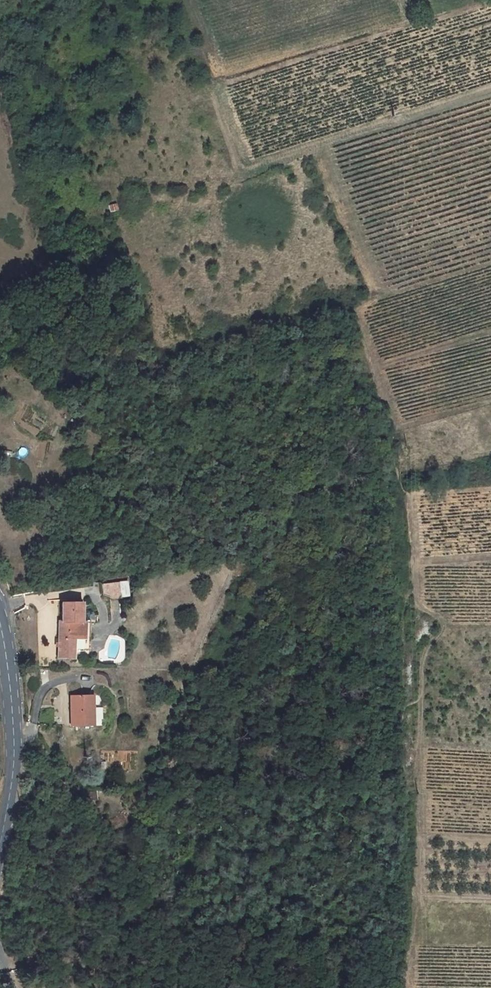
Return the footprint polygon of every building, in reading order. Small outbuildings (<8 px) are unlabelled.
[(117,202),(107,205),(110,213),(119,210),(117,202)] [(129,581),(103,582),(104,598),(130,597),(129,581)] [(75,639),(91,639),(93,607),(79,607),(80,589),(59,589),(59,611),(55,611),(55,646),(75,646),(75,639)] [(70,714),(89,716),(91,685),(72,684),(70,714)]
